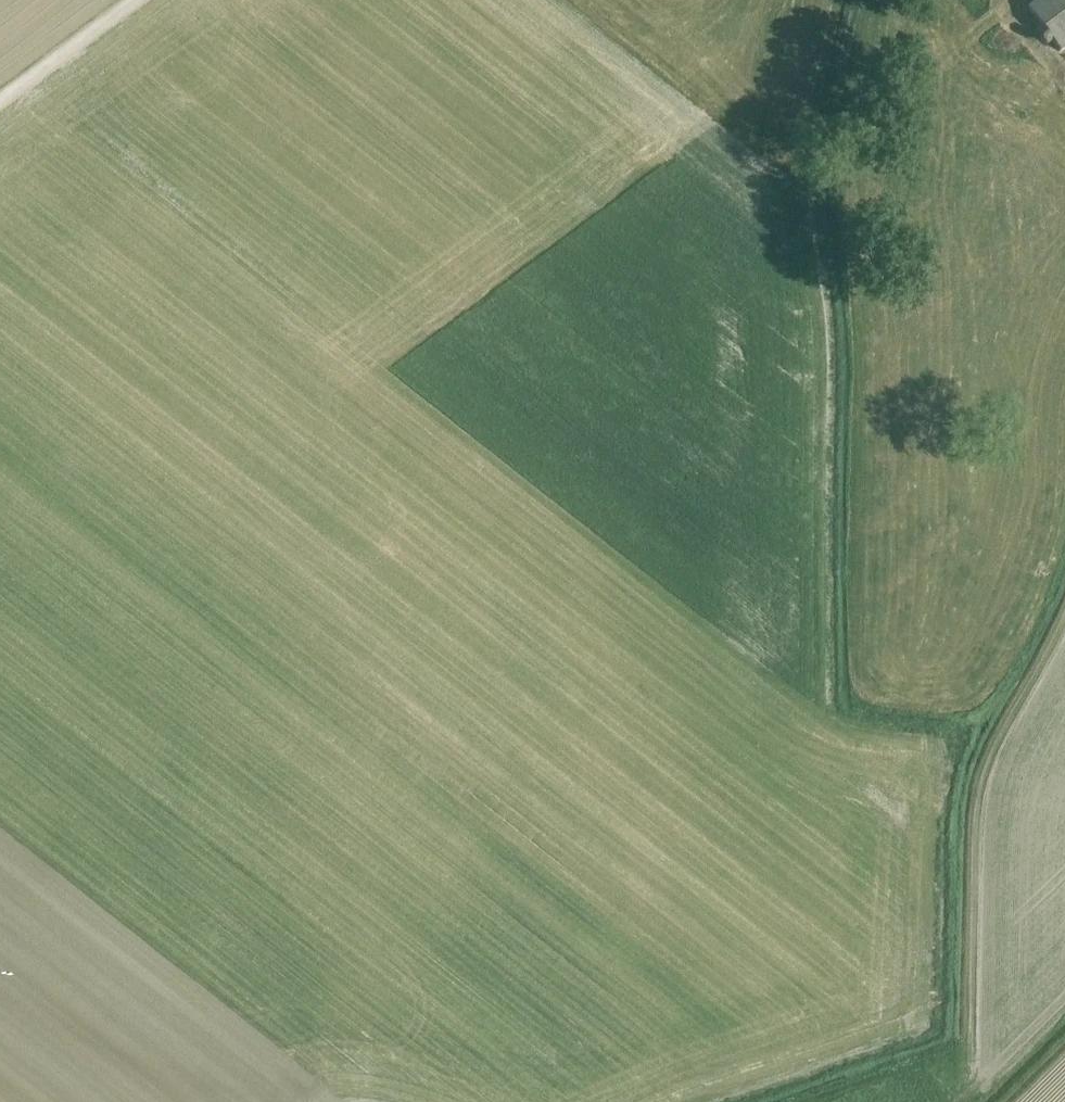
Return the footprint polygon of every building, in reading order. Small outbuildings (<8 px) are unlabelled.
[(1026,11),(1059,55),(1064,51),(1064,0),(1041,0),(1026,11)]
